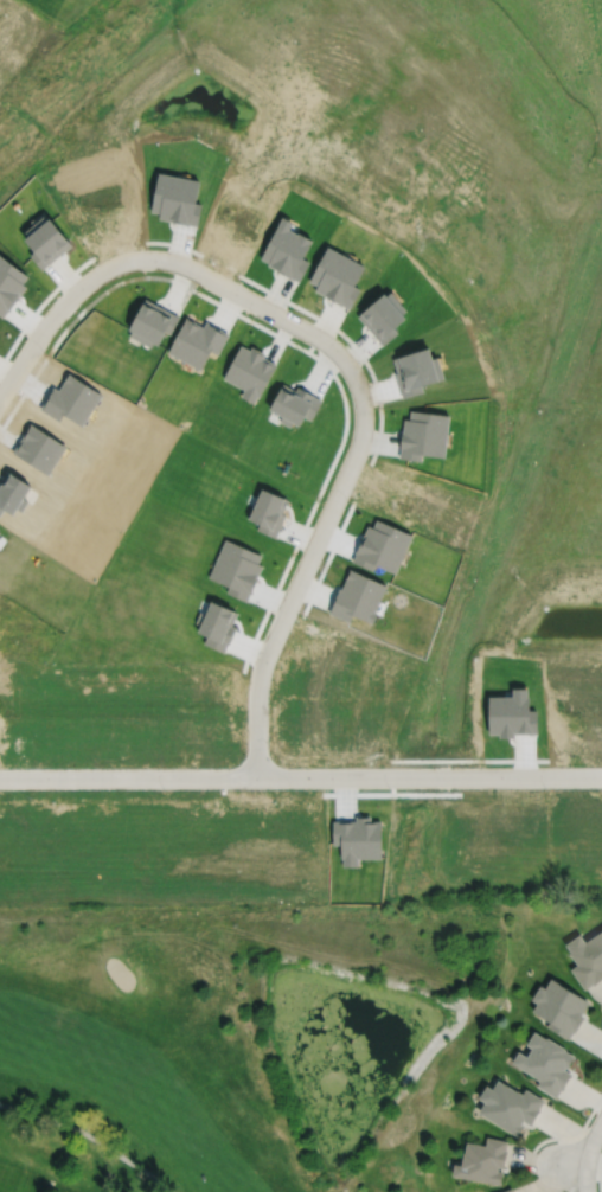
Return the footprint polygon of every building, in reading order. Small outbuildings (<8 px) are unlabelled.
[(571,948),(570,949),(577,961),(571,966),(584,986),(593,981),(594,982),(601,977),(601,927),(585,937),(581,930),(566,940),(571,948)] [(540,981),(532,995),(538,999),(532,1007),(551,1018),(547,1024),(569,1037),(574,1030),(575,1030),(585,1013),(582,1012),(590,998),(551,975),(545,985),(540,981)] [(534,1028),(527,1042),(532,1044),(527,1053),(519,1049),(512,1059),(540,1077),(537,1083),(557,1095),(562,1088),(563,1088),(572,1071),(564,1066),(565,1064),(568,1065),(575,1053),(566,1047),(566,1046),(547,1034),(546,1036),(534,1028)] [(487,1082),(479,1095),(485,1098),(478,1109),(518,1134),(525,1123),(521,1121),(524,1119),(531,1123),(540,1107),(539,1106),(545,1097),(526,1087),(523,1091),(498,1076),(493,1085),(487,1082)] [(467,1140),(465,1149),(463,1149),(461,1162),(454,1161),(451,1173),(501,1183),(504,1169),(498,1168),(498,1165),(505,1166),(508,1148),(506,1148),(507,1139),(487,1135),(486,1143),(467,1140)]
